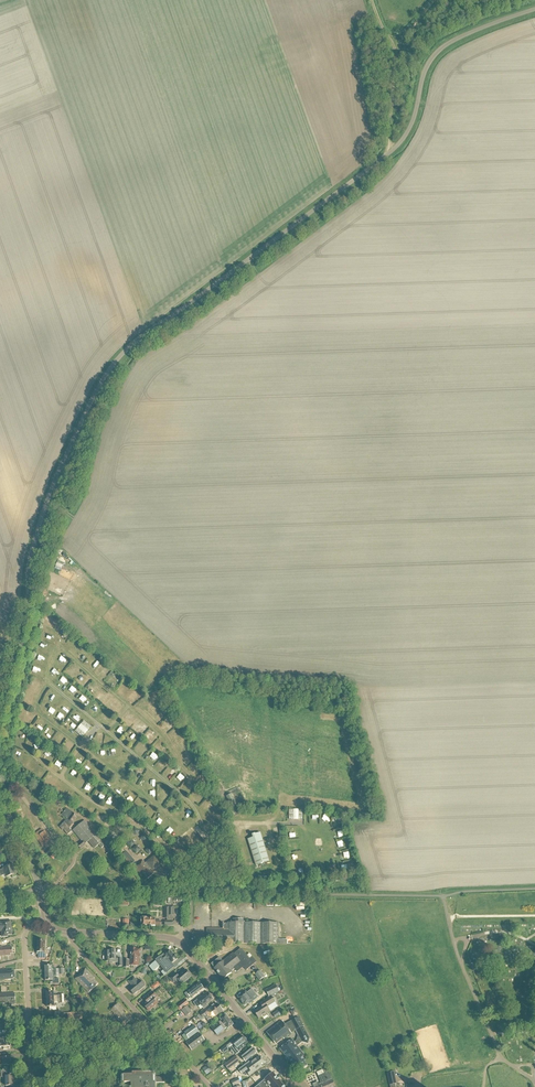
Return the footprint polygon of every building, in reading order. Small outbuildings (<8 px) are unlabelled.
[(45,618),(43,622),(55,628),(57,624),(45,618)] [(99,675),(106,666),(103,663),(95,671),(99,675)] [(75,677),(80,670),(77,667),(72,675),(75,677)] [(81,684),(84,687),(91,680),(87,676),(81,684)] [(98,685),(91,693),(95,696),(101,688),(98,685)] [(134,689),(127,696),(131,700),(138,693),(134,689)] [(102,702),(106,705),(113,696),(110,693),(102,702)] [(117,713),(123,706),(119,703),(114,709),(117,713)] [(130,727),(138,718),(134,715),(127,723),(130,727)] [(84,721),(75,732),(82,737),(91,727),(84,721)] [(135,729),(142,735),(149,727),(145,724),(140,729),(137,726),(135,729)] [(170,733),(173,736),(181,730),(178,727),(170,733)] [(151,744),(157,737),(154,734),(147,741),(151,744)] [(185,739),(176,743),(178,747),(187,743),(185,739)] [(138,750),(144,744),(141,741),(135,748),(138,750)] [(157,743),(154,746),(161,753),(164,750),(157,743)] [(70,744),(65,755),(69,757),(74,746),(70,744)] [(183,759),(191,754),(188,751),(181,756),(183,759)] [(166,776),(174,768),(171,765),(163,772),(166,776)] [(198,789),(191,796),(195,799),(202,792),(198,789)] [(217,789),(212,792),(217,800),(222,796),(217,789)] [(232,794),(226,797),(232,809),(237,807),(232,794)] [(205,808),(211,800),(208,798),(202,806),(205,808)] [(26,803),(24,799),(14,805),(19,814),(25,810),(22,805),(26,803)] [(214,816),(220,810),(217,807),(211,814),(214,816)] [(289,810),(289,819),(303,820),(303,810),(289,810)] [(67,817),(62,824),(72,832),(71,833),(82,841),(88,833),(67,817)] [(43,828),(34,833),(42,846),(51,840),(43,828)] [(137,836),(140,831),(135,828),(132,833),(137,836)] [(193,845),(200,839),(193,832),(186,838),(193,845)] [(256,866),(270,862),(261,833),(253,836),(254,838),(248,840),(256,866)] [(145,842),(149,837),(144,834),(140,839),(145,842)] [(131,848),(135,844),(132,840),(127,843),(131,848)] [(115,850),(129,866),(135,861),(126,851),(125,852),(122,849),(126,845),(124,843),(120,846),(115,850)] [(136,854),(141,850),(137,846),(132,849),(136,854)] [(149,855),(154,851),(150,847),(145,851),(149,855)] [(154,856),(145,863),(143,861),(136,867),(140,872),(141,871),(148,879),(154,874),(150,869),(151,869),(153,871),(162,864),(154,856)] [(5,875),(6,877),(12,875),(13,878),(17,877),(16,874),(13,864),(3,868),(3,869),(0,870),(0,877),(5,875)] [(174,921),(173,921),(173,919),(171,919),(171,916),(174,916),(174,907),(164,907),(165,919),(168,919),(168,922),(165,922),(166,926),(174,926),(174,921)] [(243,922),(243,919),(233,919),(233,922),(228,922),(228,929),(215,929),(215,927),(211,927),(211,929),(207,929),(207,943),(278,944),(278,923),(243,922)] [(12,934),(11,921),(4,922),(4,923),(0,923),(0,931),(2,931),(2,937),(8,936),(8,935),(12,934)] [(46,955),(45,955),(45,941),(38,941),(37,954),(39,954),(39,958),(46,959),(46,955)] [(12,947),(3,948),(3,947),(0,947),(0,956),(11,955),(11,953),(13,953),(12,947)] [(141,949),(131,949),(131,960),(124,960),(124,968),(129,968),(129,965),(139,966),(140,957),(141,949)] [(250,960),(241,949),(234,954),(223,962),(220,958),(212,964),(215,968),(214,969),(223,980),(232,973),(232,972),(235,969),(237,972),(244,967),(246,970),(256,962),(253,957),(250,960)] [(109,951),(105,951),(105,962),(109,962),(109,963),(118,963),(118,959),(116,959),(116,950),(109,950),(109,951)] [(161,973),(164,976),(174,968),(171,964),(178,959),(177,958),(177,957),(175,954),(174,954),(171,951),(165,956),(164,955),(159,959),(157,961),(149,967),(153,972),(160,967),(163,970),(161,973)] [(93,976),(86,969),(75,979),(89,993),(98,984),(92,977),(93,976)] [(192,976),(186,970),(181,974),(178,976),(176,973),(169,978),(173,983),(178,980),(182,985),(192,976)] [(5,971),(0,971),(0,980),(13,979),(13,978),(15,977),(14,971),(5,972),(5,971)] [(255,974),(260,981),(265,977),(260,971),(255,974)] [(52,973),(45,974),(46,981),(50,981),(51,985),(59,984),(59,979),(54,979),(54,977),(57,977),(56,973),(52,973)] [(138,981),(134,977),(128,981),(132,986),(129,989),(134,995),(139,991),(145,986),(140,980),(138,981)] [(204,988),(199,983),(188,992),(192,997),(204,988)] [(276,985),(265,990),(269,997),(271,996),(279,992),(277,989),(276,985)] [(252,990),(247,993),(246,992),(238,998),(245,1006),(249,1002),(250,1004),(254,1001),(251,998),(255,994),(252,990)] [(157,997),(152,992),(144,999),(147,1002),(143,1004),(149,1011),(158,1003),(155,999),(157,997)] [(195,1002),(193,1003),(197,1007),(198,1007),(201,1005),(204,1008),(208,1005),(207,1004),(213,999),(208,992),(202,997),(201,996),(197,1000),(195,1002)] [(262,1007),(254,1012),(259,1018),(263,1015),(264,1016),(270,1012),(270,1011),(267,1007),(275,1002),(271,996),(269,998),(260,1004),(262,1007)] [(54,999),(47,1000),(47,1007),(50,1007),(50,1011),(57,1011),(56,1006),(55,1006),(54,1003),(60,1002),(60,1003),(64,1003),(64,999),(54,999)] [(178,1006),(177,1007),(180,1010),(181,1010),(189,1004),(185,999),(177,1006),(178,1006)] [(126,1011),(119,1003),(111,1011),(112,1012),(113,1011),(114,1013),(114,1014),(117,1017),(117,1018),(125,1026),(131,1020),(124,1013),(126,1011)] [(205,1010),(200,1014),(197,1016),(200,1020),(202,1021),(203,1020),(206,1018),(209,1022),(223,1011),(218,1004),(206,1012),(205,1010)] [(182,1011),(186,1017),(192,1012),(187,1006),(182,1011)] [(234,1025),(225,1014),(220,1019),(222,1021),(219,1023),(219,1022),(211,1028),(218,1036),(225,1030),(224,1030),(227,1028),(228,1029),(234,1025)] [(291,1033),(295,1031),(302,1027),(297,1018),(291,1022),(285,1025),(281,1021),(266,1033),(276,1045),(283,1038),(284,1039),(291,1034),(291,1033)] [(204,1027),(201,1023),(200,1023),(195,1027),(194,1025),(184,1032),(185,1034),(182,1036),(186,1041),(204,1028),(204,1027)] [(107,1029),(107,1033),(116,1034),(117,1025),(111,1024),(111,1029),(107,1029)] [(302,1027),(295,1031),(297,1031),(299,1035),(298,1041),(295,1043),(292,1040),(280,1049),(292,1064),(293,1063),(296,1066),(297,1066),(301,1071),(307,1066),(304,1061),(305,1061),(302,1057),(304,1055),(297,1046),(302,1042),(308,1044),(310,1039),(302,1027)] [(186,1044),(192,1051),(205,1041),(200,1033),(186,1044)] [(234,1043),(229,1047),(231,1051),(233,1054),(234,1053),(236,1056),(240,1052),(239,1052),(246,1046),(245,1046),(248,1043),(243,1036),(234,1043)] [(7,1037),(0,1038),(0,1047),(4,1047),(4,1049),(8,1049),(7,1047),(10,1046),(10,1037),(7,1037)] [(200,1047),(198,1046),(192,1050),(193,1052),(190,1055),(195,1062),(206,1054),(200,1047)] [(257,1053),(253,1048),(242,1057),(245,1061),(249,1057),(250,1059),(257,1053)] [(8,1054),(0,1054),(0,1065),(0,1066),(10,1065),(10,1057),(8,1057),(8,1054)] [(235,1056),(224,1065),(228,1070),(239,1062),(235,1056)] [(265,1064),(260,1057),(253,1061),(252,1060),(239,1070),(242,1074),(244,1072),(246,1075),(248,1074),(250,1076),(262,1067),(261,1066),(265,1064)] [(202,1069),(207,1075),(211,1072),(207,1066),(202,1069)] [(335,1086),(328,1069),(317,1073),(322,1085),(317,1086),(335,1086)] [(10,1076),(10,1071),(1,1071),(2,1078),(6,1077),(6,1086),(13,1086),(13,1076),(10,1076)] [(155,1072),(143,1072),(132,1072),(132,1074),(124,1075),(124,1083),(131,1083),(131,1086),(156,1086),(156,1083),(165,1083),(164,1078),(156,1078),(155,1072)] [(394,1072),(387,1073),(389,1085),(397,1084),(394,1072)] [(273,1073),(256,1086),(286,1086),(273,1073)] [(238,1078),(231,1082),(233,1086),(240,1083),(238,1078)]
